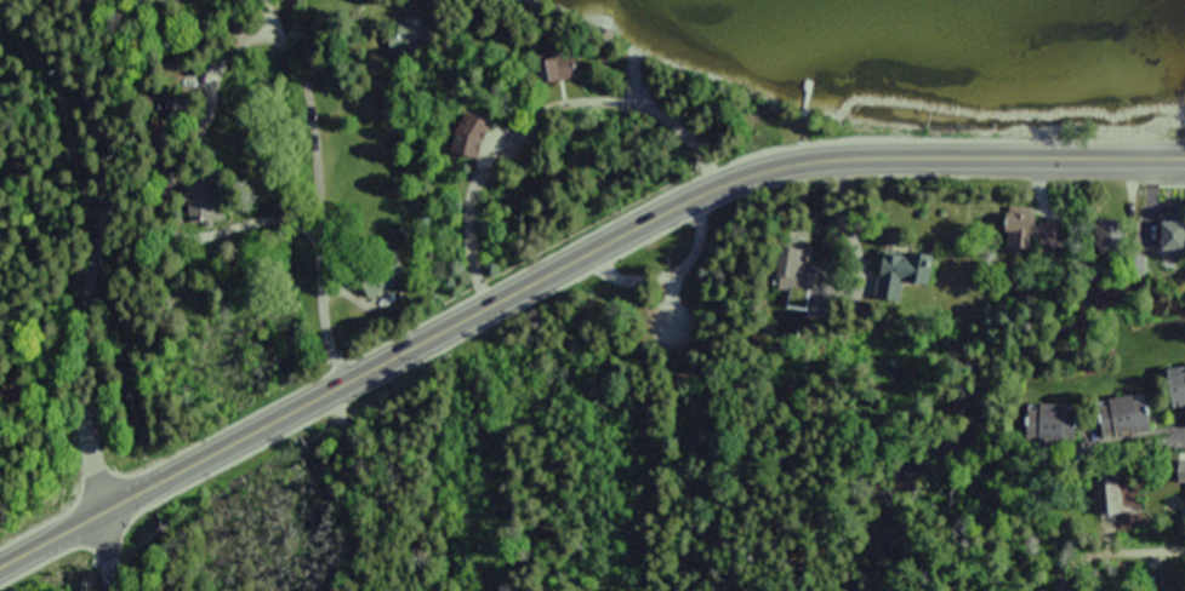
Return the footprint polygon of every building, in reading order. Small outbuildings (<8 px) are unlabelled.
[(1007,214),(1001,236),(1042,247),(1048,225),(1007,214)] [(1153,221),(1153,252),(1180,252),(1180,221),(1153,221)] [(779,251),(779,287),(811,287),(811,269),(809,269),(809,251),(779,251)] [(925,283),(925,254),(881,254),(881,261),(867,261),(867,255),(857,255),(857,296),(901,296),(902,283),(925,283)] [(1184,405),(1184,365),(1156,369),(1163,409),(1184,405)] [(1093,400),(1098,440),(1145,436),(1140,395),(1093,400)] [(1067,432),(1067,405),(1024,405),(1024,432),(1067,432)] [(1184,483),(1184,459),(1170,461),(1172,484),(1184,483)] [(1117,490),(1102,492),(1105,513),(1120,511),(1117,490)]
